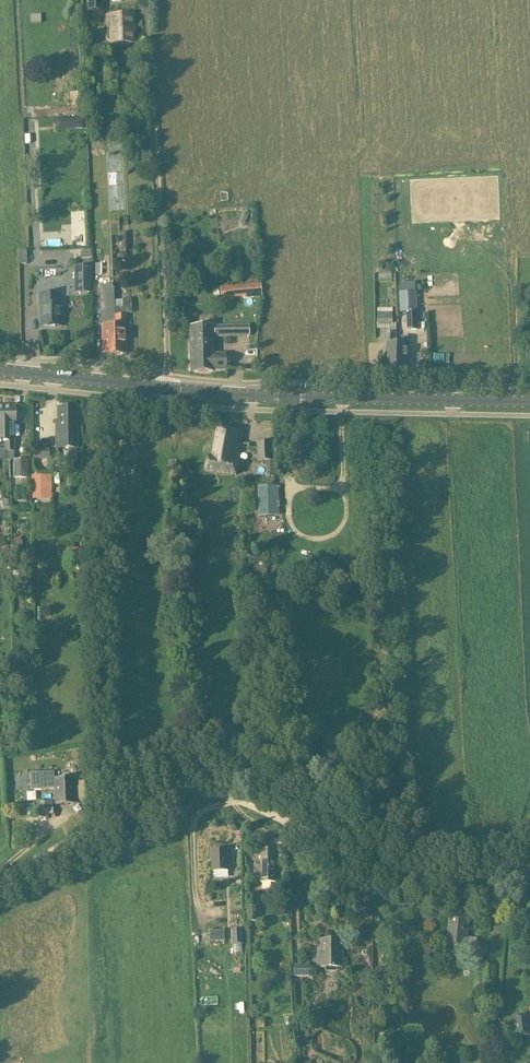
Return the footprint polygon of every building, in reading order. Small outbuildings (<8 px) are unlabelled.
[(88,10),(102,10),(102,0),(87,0),(88,10)] [(31,24),(41,24),(41,15),(31,15),(31,24)] [(111,44),(134,43),(133,15),(109,16),(110,31),(108,31),(106,34),(106,39),(108,42),(111,41),(111,44)] [(70,119),(57,120),(58,129),(70,129),(70,119)] [(117,135),(117,126),(106,127),(107,136),(117,135)] [(228,193),(220,194),(221,202),(228,202),(228,193)] [(128,260),(128,253),(120,253),(120,261),(128,260)] [(92,267),(73,267),(74,293),(92,293),(92,267)] [(262,297),(261,283),(226,286),(227,297),(244,296),(244,298),(262,297)] [(401,293),(401,313),(408,313),(417,312),(418,312),(417,292),(401,293)] [(56,305),(56,293),(40,294),(40,308),(42,308),(42,327),(63,327),(63,314),(60,314),(60,305),(56,305)] [(115,308),(115,325),(116,339),(115,339),(115,348),(126,348),(125,314),(132,314),(131,300),(123,300),(123,308),(115,308)] [(393,309),(378,309),(378,326),(393,326),(393,309)] [(417,313),(417,312),(408,313),(409,330),(418,330),(418,327),(417,313)] [(102,325),(103,355),(126,355),(126,348),(115,348),(115,339),(116,339),(115,325),(102,325)] [(191,372),(215,371),(226,371),(226,355),(214,355),(214,338),(250,337),(249,326),(189,327),(190,355),(189,355),(189,360),(190,361),(191,372)] [(387,363),(387,372),(399,372),(399,358),(401,359),(401,356),(399,356),(399,343),(397,343),(397,333),(397,328),(390,329),(390,334),(386,333),(386,344),(388,344),(387,363)] [(408,372),(409,343),(409,339),(402,339),(402,343),(399,343),(399,356),(401,356),(401,359),(399,358),(399,372),(408,372)] [(16,407),(4,408),(4,450),(5,452),(7,452),(14,452),(13,425),(16,425),(16,407)] [(56,430),(56,448),(77,447),(77,429),(76,429),(76,408),(58,408),(59,430),(56,430)] [(209,457),(207,470),(237,475),(239,462),(243,433),(214,429),(210,458),(209,457)] [(258,442),(259,462),(267,461),(267,473),(276,473),(276,461),(278,461),(277,442),(258,442)] [(48,446),(39,446),(39,450),(34,450),(34,460),(50,460),(49,449),(48,449),(48,446)] [(28,461),(14,460),(13,478),(28,478),(28,461)] [(32,477),(32,500),(48,500),(48,477),(32,477)] [(259,516),(278,515),(281,515),(280,486),(279,486),(258,487),(259,516)] [(15,548),(21,545),(18,538),(12,540),(15,548)] [(12,548),(0,548),(1,566),(12,566),(12,548)] [(75,550),(64,550),(64,557),(66,557),(66,560),(71,560),(71,557),(74,557),(75,550)] [(255,555),(255,562),(270,561),(270,554),(255,555)] [(54,779),(55,804),(75,803),(74,779),(54,779)] [(77,787),(77,800),(87,800),(86,781),(79,782),(79,786),(77,787)] [(52,800),(39,801),(40,814),(53,813),(52,800)] [(213,851),(214,871),(231,871),(231,864),(229,864),(228,850),(213,851)] [(277,882),(276,850),(261,850),(261,865),(255,865),(255,878),(262,878),(262,883),(277,882)] [(250,927),(258,927),(258,922),(257,909),(249,909),(249,923),(250,923),(250,927)] [(447,946),(467,948),(472,949),(472,951),(472,953),(474,955),(475,956),(477,957),(478,957),(480,958),(481,959),(483,958),(486,957),(487,955),(488,952),(488,949),(488,947),(487,944),(485,942),(483,941),(482,941),(479,941),(478,938),(477,939),(468,938),(470,916),(451,914),(447,946)] [(244,944),(244,929),(232,930),(232,945),(244,944)] [(211,931),(212,942),(226,941),(225,931),(211,931)] [(343,940),(322,940),(322,967),(343,967),(343,940)] [(295,977),(310,977),(310,965),(295,965),(295,977)] [(515,1037),(529,1035),(529,1015),(512,1017),(515,1037)] [(508,1057),(517,1056),(516,1047),(507,1048),(508,1057)]
